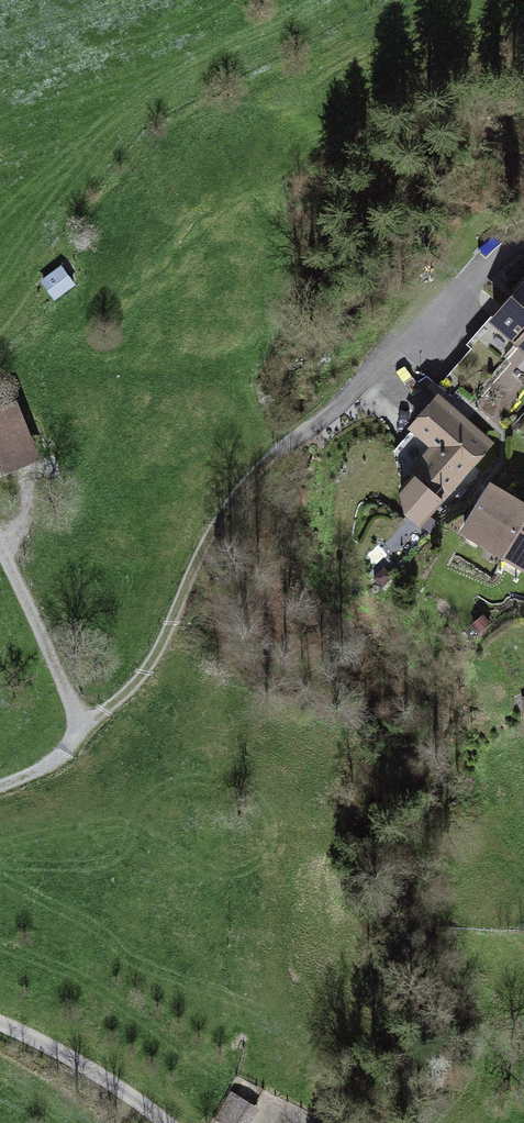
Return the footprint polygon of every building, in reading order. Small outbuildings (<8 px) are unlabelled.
[(493,328),(520,347),(523,341),(523,285),(493,328)] [(421,519),(489,445),(439,399),(415,424),(441,448),(397,496),(421,519)] [(0,414),(0,475),(28,464),(6,411),(0,414)] [(469,531),(523,560),(523,510),(489,492),(469,531)] [(242,1122),(247,1122),(256,1098),(229,1088),(219,1115),(242,1122)]
